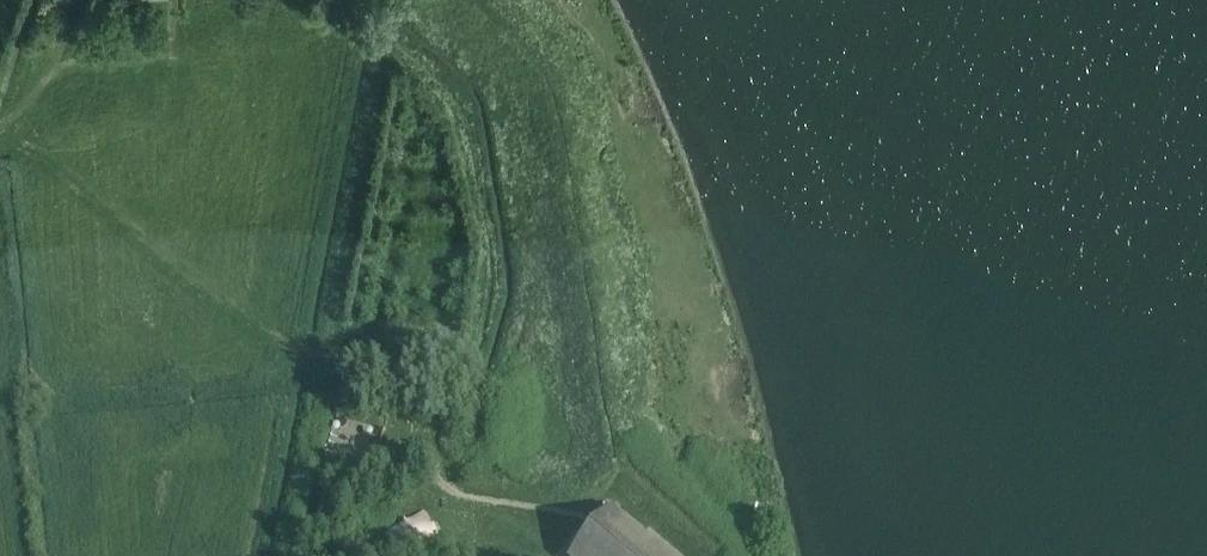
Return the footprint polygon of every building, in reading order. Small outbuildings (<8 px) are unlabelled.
[(574,555),(666,555),(614,511),(574,555)]
